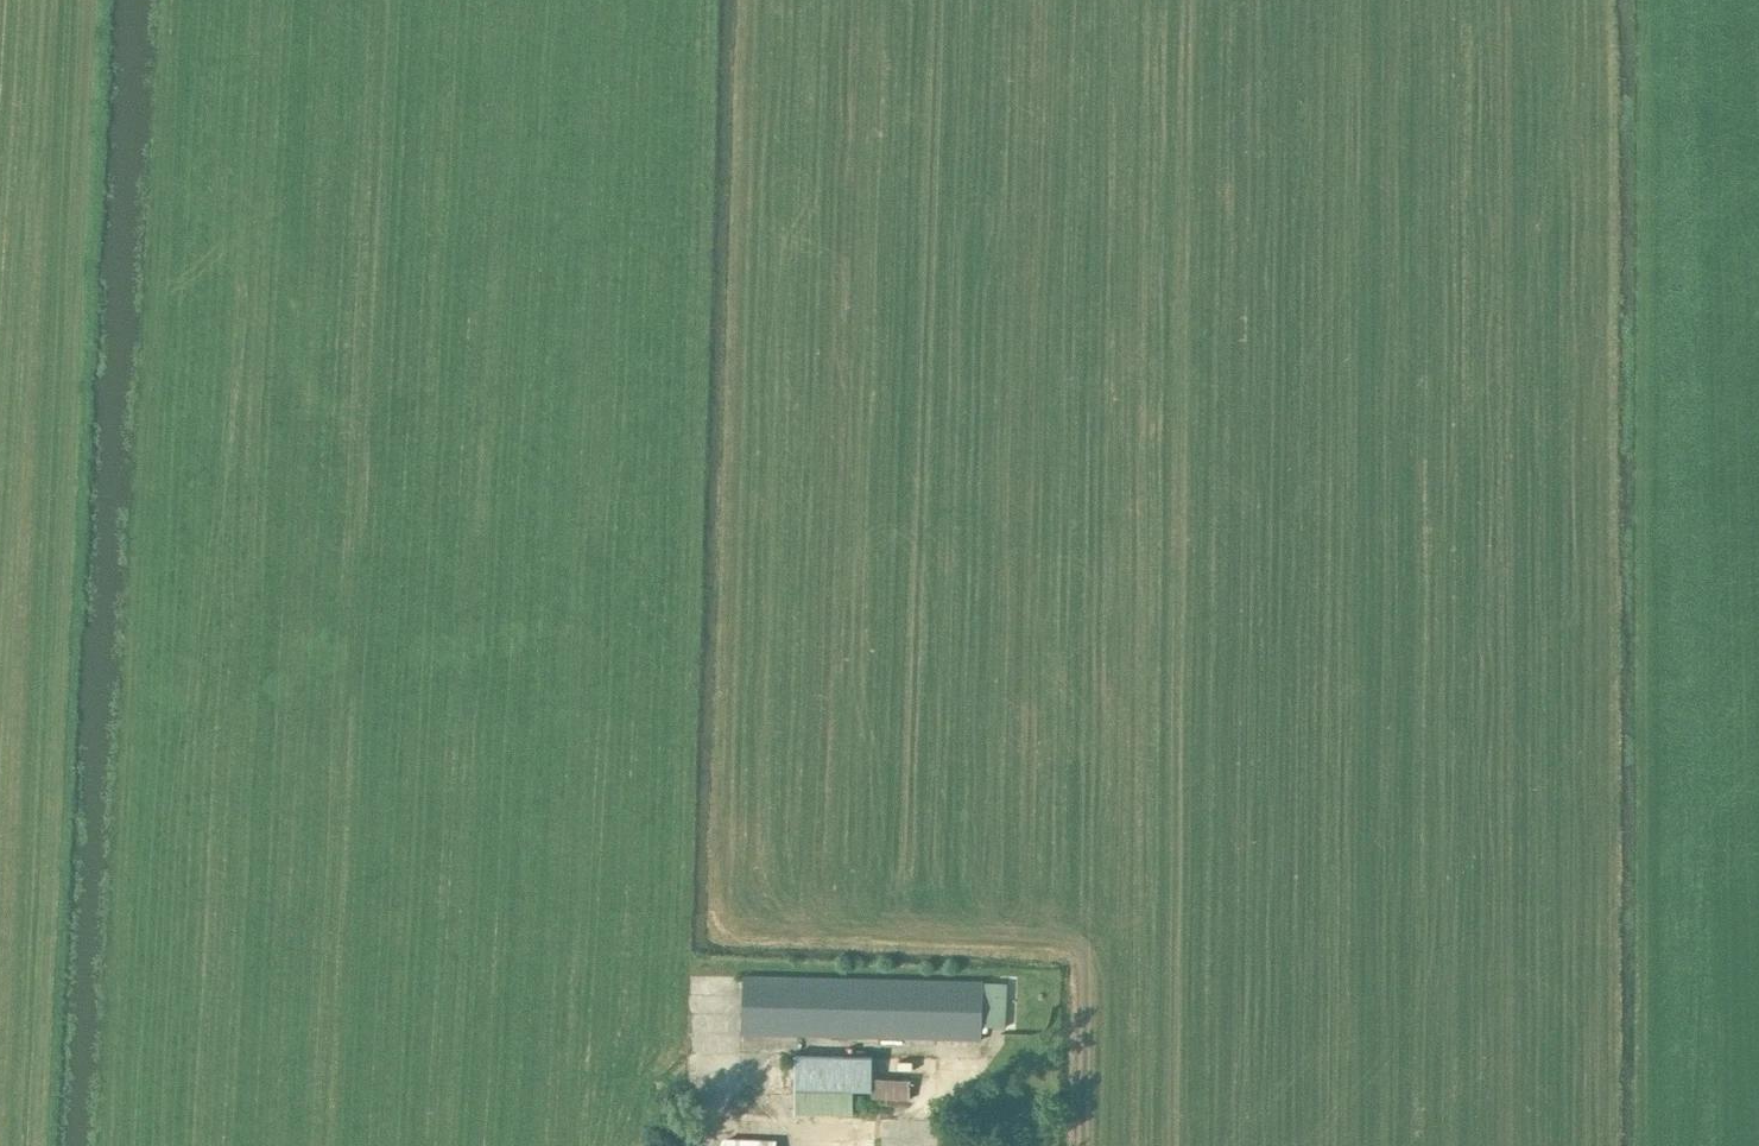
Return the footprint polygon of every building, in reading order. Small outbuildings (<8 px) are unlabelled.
[(743,975),(741,1036),(981,1042),(984,981),(743,975)] [(871,1091),(873,1057),(795,1055),(794,1112),(853,1113),(854,1090),(871,1091)] [(876,1098),(912,1100),(913,1079),(877,1077),(876,1098)] [(775,1139),(728,1137),(727,1145),(775,1145),(775,1139)]
